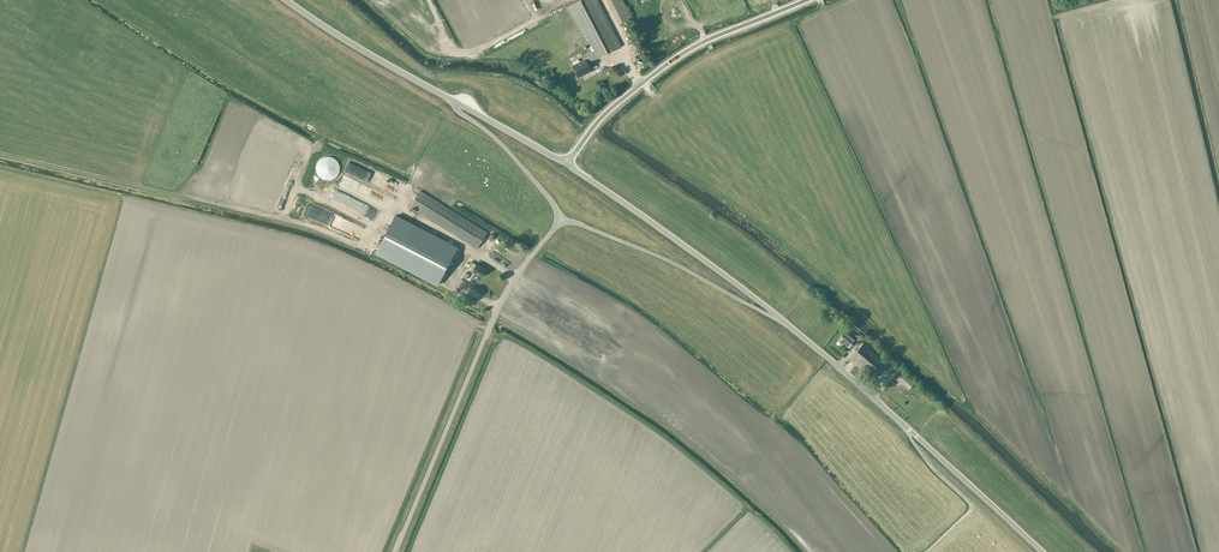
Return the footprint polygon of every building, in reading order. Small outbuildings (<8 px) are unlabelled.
[(597,0),(580,0),(566,7),(589,51),(582,55),(584,60),(572,66),(578,78),(592,71),(588,63),(595,59),(621,46),(597,0)] [(623,0),(608,0),(607,0),(619,24),(632,18),(623,0)] [(331,156),(328,156),(323,157),(319,160),(316,165),(316,170),(317,174),(320,178),(325,180),(329,180),(333,179),(336,177),(339,173),(340,169),(339,164),(337,161),(335,159),(331,156)] [(478,248),(487,233),(420,191),(410,206),(478,248)] [(458,248),(396,215),(375,254),(438,286),(458,248)] [(476,264),(472,262),(469,266),(473,269),(472,271),(482,277),(486,270),(477,264),(476,264)] [(854,338),(845,331),(838,339),(849,347),(852,343),(855,345),(861,338),(857,334),(854,338)] [(874,352),(863,343),(849,359),(873,379),(887,363),(874,352)] [(908,389),(914,383),(902,372),(896,378),(908,389)]
